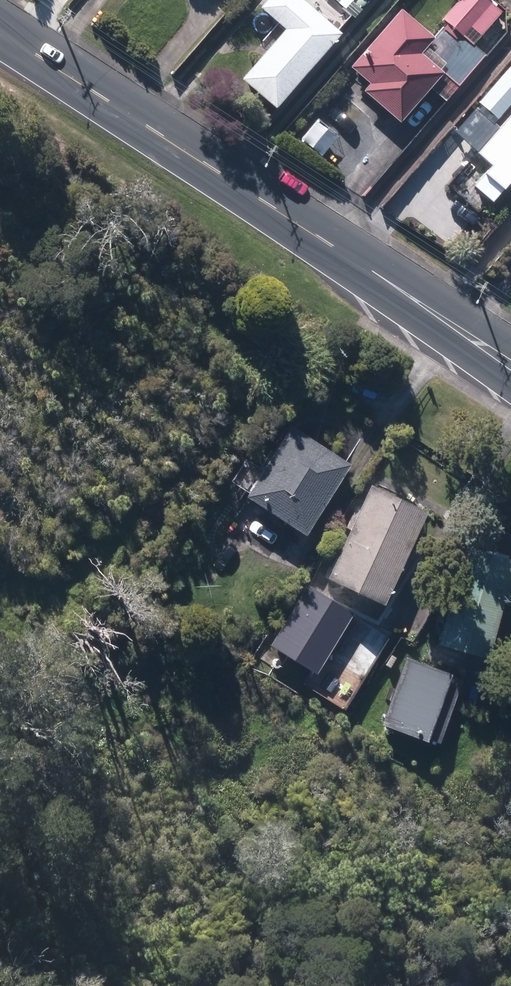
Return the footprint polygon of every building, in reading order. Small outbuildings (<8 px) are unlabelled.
[(278,104),(343,28),(311,0),(264,0),(262,3),(287,25),(244,74),(278,104)] [(401,118),(443,69),(459,83),(486,52),(474,42),(502,9),(492,0),(457,0),(442,17),(447,20),(444,24),(442,23),(434,32),(401,6),(351,64),(369,80),(364,86),(401,118)] [(498,116),(510,101),(510,62),(478,99),(498,116)] [(493,198),(510,177),(510,112),(478,149),(493,161),(475,183),(493,198)] [(246,492),(307,530),(351,460),(291,422),(246,492)] [(328,572),(386,599),(428,507),(370,480),(328,572)] [(465,543),(438,637),(488,651),(504,596),(508,597),(510,588),(510,556),(465,543)] [(327,642),(369,669),(391,633),(349,607),(327,642)] [(463,675),(406,654),(382,720),(439,741),(463,675)]
